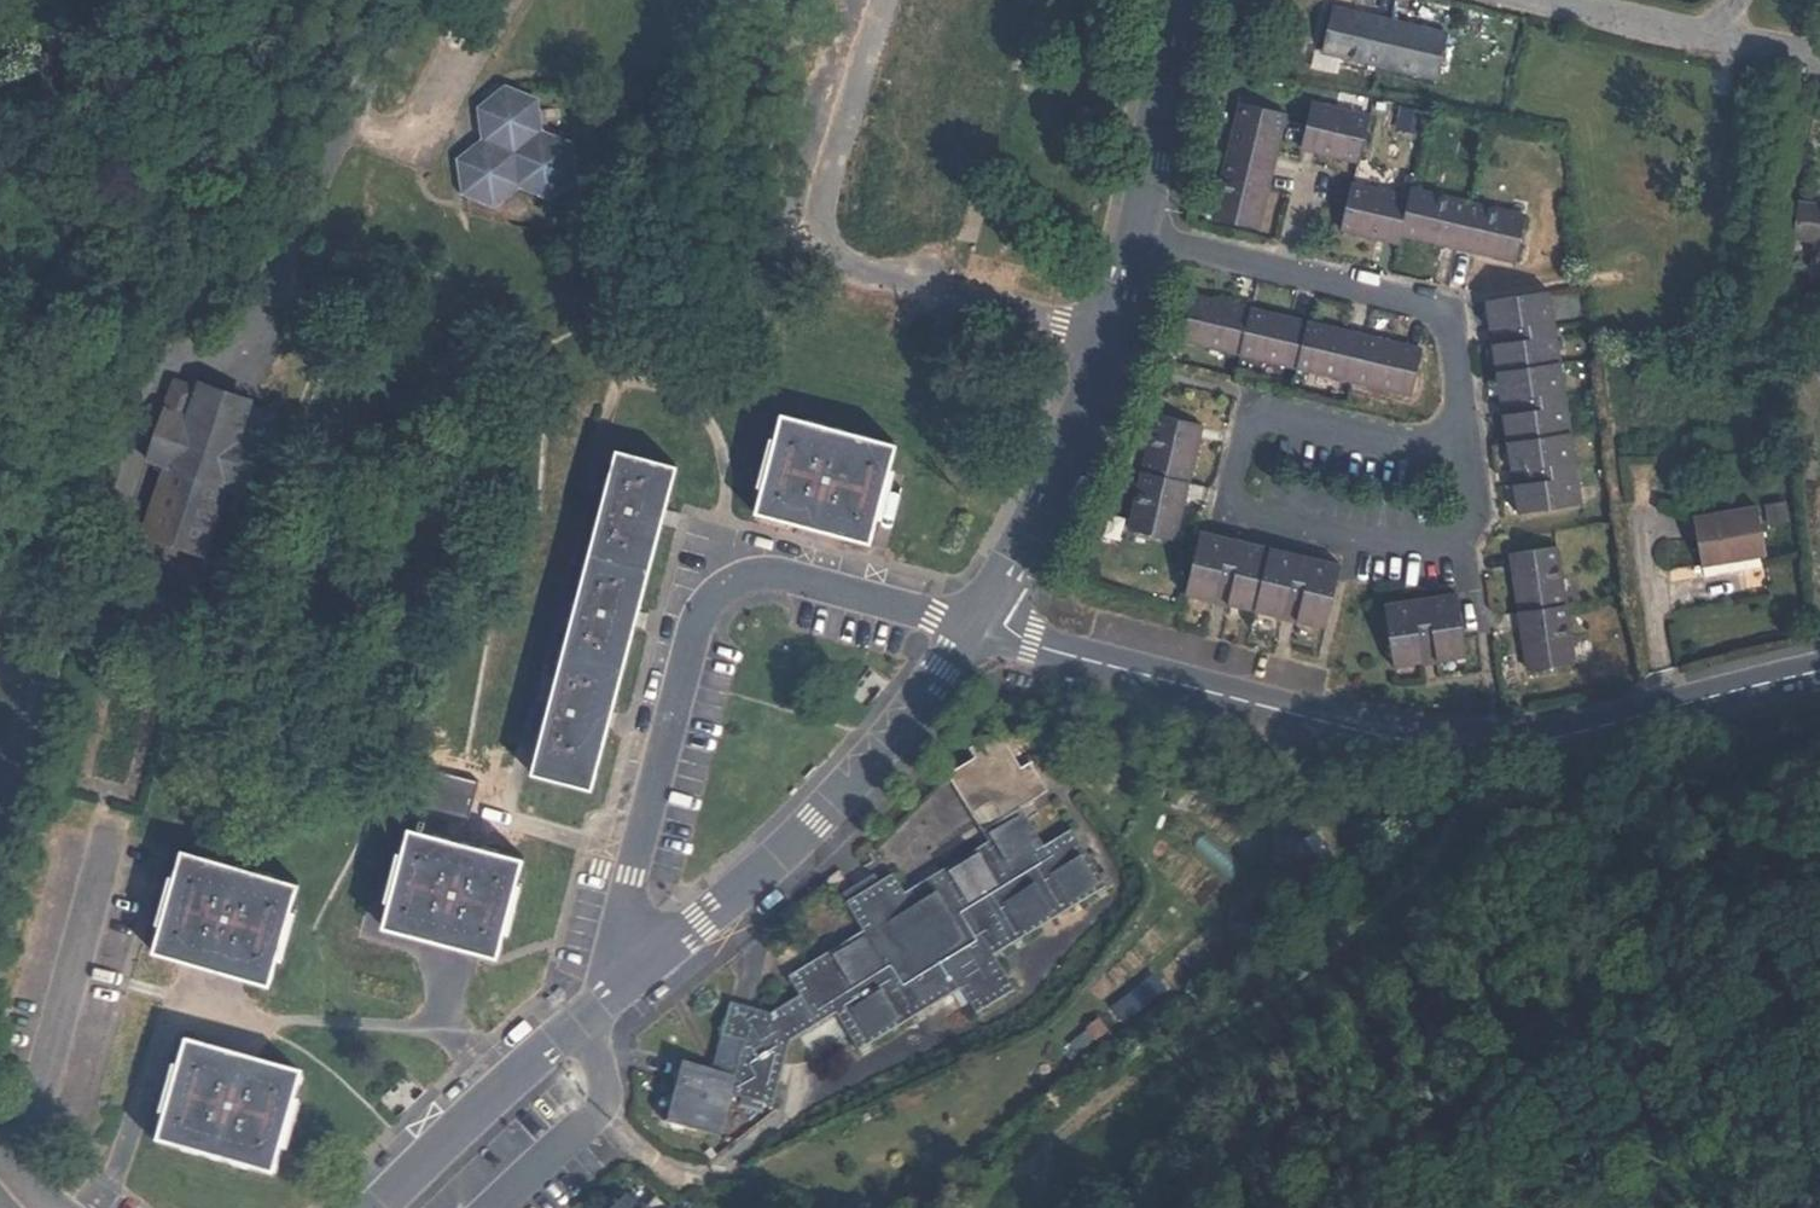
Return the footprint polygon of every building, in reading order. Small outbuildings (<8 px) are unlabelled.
[(1332,7),(1318,52),(1430,83),(1442,39),(1332,7)] [(500,202),(510,195),(525,182),(546,190),(554,193),(581,172),(573,142),(563,137),(543,128),(539,104),(538,97),(510,82),(486,102),(493,111),(492,114),(487,117),(489,135),(465,155),(470,189),(500,202)] [(543,128),(563,137),(566,130),(551,123),(550,117),(564,116),(562,102),(539,104),(543,128)] [(1224,160),(1270,170),(1271,164),(1283,113),(1237,102),(1224,160)] [(1311,104),(1300,147),(1311,150),(1356,161),(1366,118),(1311,104)] [(1270,170),(1224,160),(1211,216),(1224,219),(1257,227),(1261,206),(1267,181),(1270,170)] [(525,182),(510,195),(523,213),(534,204),(527,194),(530,192),(543,198),(546,190),(525,182)] [(1399,234),(1407,201),(1349,186),(1339,229),(1390,241),(1397,243),(1399,234)] [(1459,250),(1469,205),(1410,190),(1407,201),(1399,234),(1450,247),(1459,250)] [(1800,201),(1796,235),(1815,237),(1812,266),(1819,267),(1819,203),(1800,201)] [(1469,205),(1459,250),(1467,252),(1512,263),(1522,219),(1469,205)] [(1523,329),(1556,325),(1552,294),(1551,289),(1488,298),(1492,325),(1522,321),(1523,329)] [(1240,355),(1250,310),(1243,309),(1193,297),(1182,342),(1240,355)] [(1298,369),(1309,324),(1300,322),(1250,310),(1240,355),(1298,369)] [(1522,321),(1492,325),(1493,335),(1494,341),(1524,337),(1523,329),(1522,321)] [(1355,383),(1368,338),(1358,335),(1309,324),(1298,369),(1355,383)] [(1499,371),(1562,364),(1556,325),(1523,329),(1524,337),(1494,341),(1499,371)] [(1368,338),(1355,383),(1410,396),(1421,350),(1415,349),(1368,338)] [(1562,364),(1499,371),(1503,399),(1533,395),(1534,403),(1567,398),(1562,364)] [(196,387),(174,380),(147,458),(166,465),(144,527),(202,547),(224,485),(244,491),(271,413),(247,405),(248,401),(197,384),(196,387)] [(1533,395),(1503,399),(1504,406),(1504,413),(1535,409),(1534,403),(1533,395)] [(1509,442),(1572,433),(1567,398),(1534,403),(1535,409),(1504,413),(1509,442)] [(781,407),(754,505),(871,537),(897,439),(781,407)] [(1141,472),(1185,483),(1197,434),(1198,428),(1155,417),(1141,472)] [(1545,472),(1577,468),(1572,433),(1509,442),(1513,470),(1545,466),(1545,472)] [(591,550),(649,565),(677,461),(618,446),(609,480),(591,550)] [(1514,477),(1515,482),(1546,478),(1545,472),(1545,466),(1513,470),(1514,477)] [(1577,468),(1545,472),(1546,478),(1515,482),(1518,510),(1581,502),(1577,468)] [(1185,483),(1141,472),(1127,529),(1171,540),(1183,490),(1185,483)] [(1759,510),(1697,520),(1703,566),(1766,556),(1759,510)] [(1222,571),(1230,540),(1196,531),(1179,594),(1207,601),(1215,569),(1222,571)] [(1230,540),(1222,571),(1229,572),(1221,605),(1252,613),(1270,550),(1230,540)] [(1518,614),(1560,607),(1552,548),(1509,554),(1510,563),(1518,614)] [(649,565),(591,550),(560,660),(619,675),(649,565)] [(1293,589),(1302,558),(1270,550),(1252,613),(1276,619),(1284,587),(1293,589)] [(1302,558),(1293,589),(1299,591),(1292,623),(1320,630),(1336,567),(1302,558)] [(1215,569),(1207,601),(1216,603),(1221,605),(1229,572),(1222,571),(1215,569)] [(1287,622),(1292,623),(1299,591),(1293,589),(1284,587),(1276,619),(1287,622)] [(1415,597),(1420,628),(1428,627),(1432,660),(1461,655),(1451,591),(1415,597)] [(1420,628),(1415,597),(1382,602),(1391,666),(1418,662),(1413,629),(1420,628)] [(1560,607),(1518,614),(1519,621),(1525,667),(1568,661),(1560,607)] [(1413,629),(1418,662),(1428,660),(1432,660),(1428,627),(1420,628),(1413,629)] [(619,675),(560,660),(533,767),(580,778),(583,767),(595,770),(619,675)] [(950,773),(983,828),(1021,805),(1049,788),(1041,776),(1032,761),(1022,766),(997,728),(971,744),(977,756),(950,773)] [(424,799),(418,823),(423,825),(430,800),(470,811),(481,773),(431,759),(421,797),(424,799)] [(583,767),(580,778),(592,781),(595,770),(583,767)] [(864,924),(916,991),(951,969),(978,1014),(1018,989),(997,953),(1109,883),(1072,825),(1044,842),(1021,805),(983,828),(989,837),(985,839),(905,889),(894,872),(882,879),(852,896),(849,899),(864,924)] [(423,825),(418,823),(409,821),(383,917),(497,948),(523,852),(423,825)] [(185,849),(158,945),(226,964),(271,976),(298,880),(185,849)] [(852,896),(882,879),(876,871),(861,881),(848,889),(852,896)] [(916,991),(864,924),(790,970),(802,989),(774,1007),(752,1001),(734,996),(724,1030),(747,1036),(736,1070),(710,1062),(705,1061),(689,1057),(684,1078),(672,1119),(717,1133),(730,1094),(775,1107),(791,1055),(795,1042),(837,1015),(859,1051),(926,1009),(916,991)] [(188,1041),(159,1137),(276,1172),(304,1075),(188,1041)] [(678,1077),(684,1078),(689,1057),(684,1055),(683,1062),(678,1077)] [(666,1118),(672,1119),(684,1078),(678,1077),(666,1118)] [(615,1207),(644,1207),(629,1194),(615,1207)] [(660,1194),(646,1207),(674,1207),(660,1194)]
